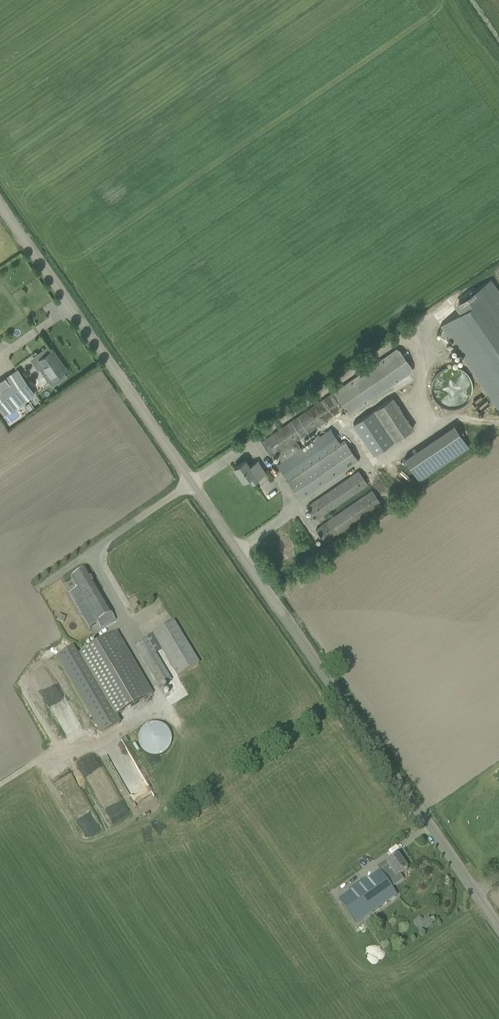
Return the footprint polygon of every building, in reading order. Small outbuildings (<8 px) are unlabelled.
[(490,279),(459,301),(464,309),(440,325),(498,410),(498,292),(490,279)] [(27,318),(20,323),(26,331),(33,326),(27,318)] [(39,359),(33,363),(38,370),(40,368),(52,386),(66,376),(63,372),(64,371),(59,363),(61,362),(52,350),(51,351),(48,347),(36,355),(39,359)] [(277,465),(287,479),(286,480),(301,500),(359,460),(344,439),(340,442),(330,428),(301,448),(295,440),(344,407),(349,414),(413,371),(397,348),(334,392),(261,441),(271,457),(275,454),(281,462),(277,465)] [(470,371),(441,368),(440,375),(435,375),(433,398),(467,401),(470,371)] [(1,406),(7,414),(35,394),(17,370),(0,382),(0,406),(1,406)] [(413,428),(392,397),(353,423),(374,454),(413,428)] [(404,457),(419,480),(469,447),(454,424),(404,457)] [(252,481),(261,476),(265,473),(257,461),(250,466),(245,460),(234,467),(243,481),(249,477),(252,481)] [(311,510),(307,513),(311,519),(315,516),(317,519),(325,513),(368,483),(359,470),(316,500),(308,505),(311,510)] [(372,490),(324,523),(316,529),(325,542),(333,536),(381,503),(372,490)] [(78,589),(70,593),(90,627),(97,623),(101,629),(115,621),(85,569),(71,578),(78,589)] [(199,664),(174,622),(153,634),(178,676),(199,664)] [(121,722),(118,715),(153,694),(116,632),(76,656),(71,647),(54,657),(100,735),(121,722)] [(134,646),(159,687),(173,679),(148,637),(134,646)] [(157,756),(163,754),(169,749),(171,743),(171,736),(168,730),(163,725),(156,723),(149,724),(143,728),(139,734),(138,740),(139,747),(144,753),(150,756),(157,756)] [(95,796),(100,804),(117,794),(111,786),(95,796)] [(397,855),(391,860),(389,859),(377,868),(379,871),(339,900),(357,925),(397,895),(391,886),(402,879),(399,875),(407,869),(397,855)] [(420,933),(431,924),(425,916),(421,920),(418,916),(411,922),(420,933)]
